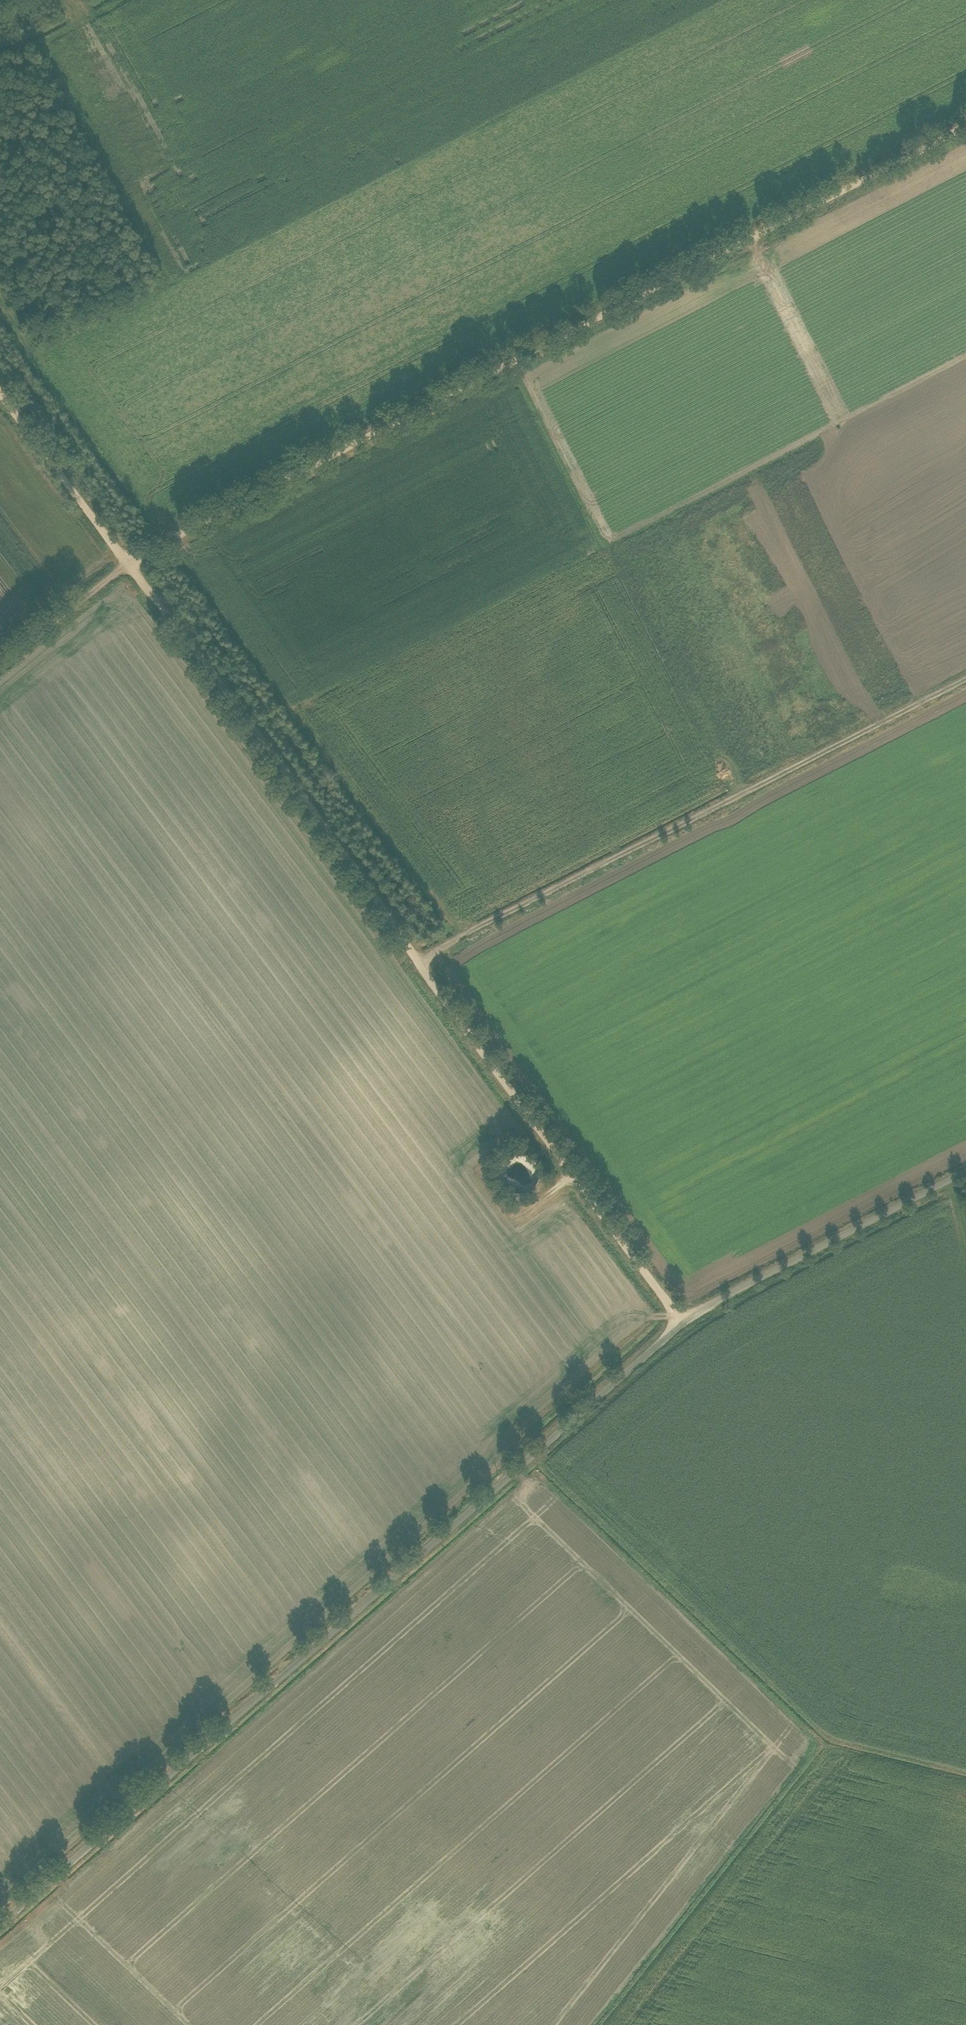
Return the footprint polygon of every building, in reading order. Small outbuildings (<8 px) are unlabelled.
[(604,1701),(618,1689),(615,1685),(601,1697),(604,1701)]
